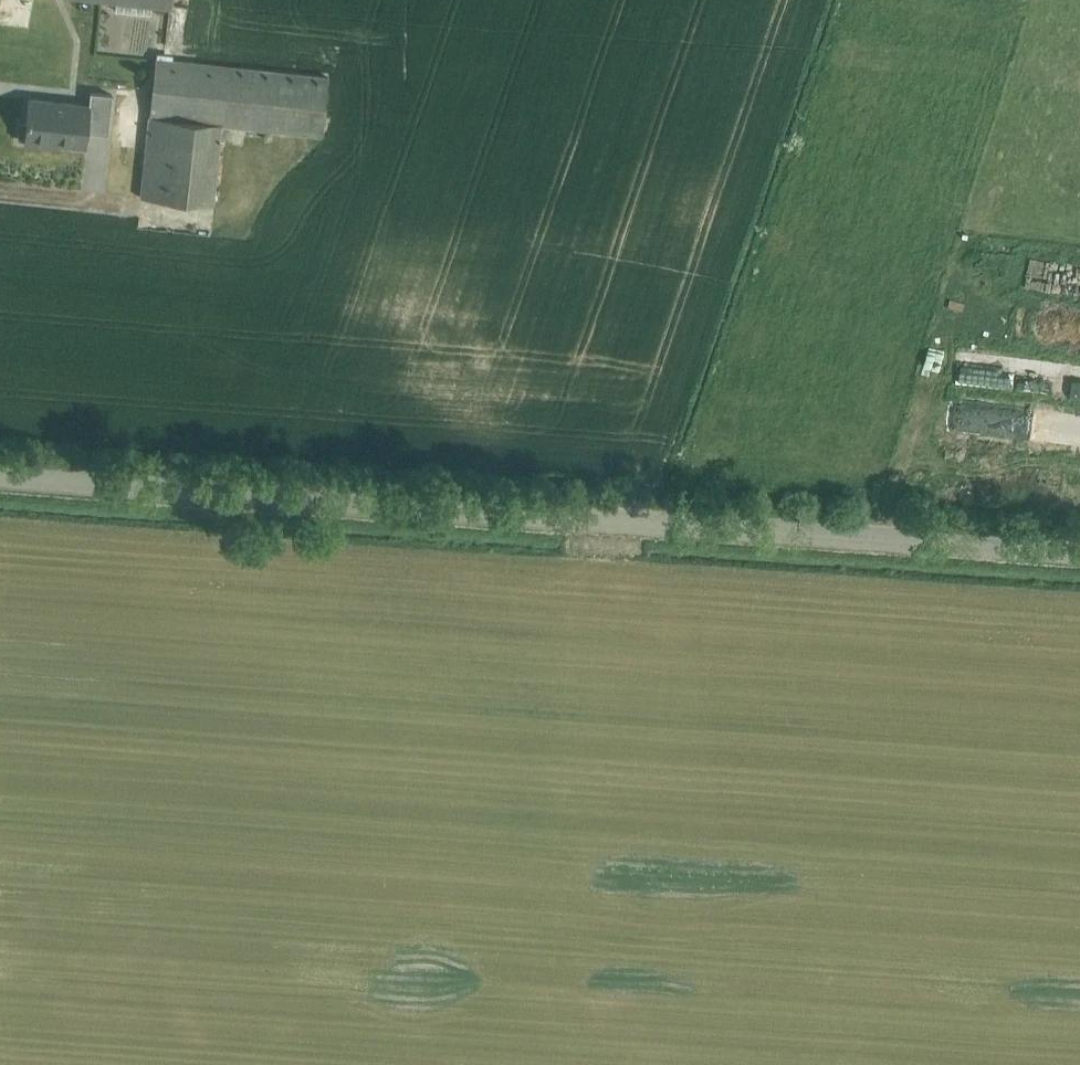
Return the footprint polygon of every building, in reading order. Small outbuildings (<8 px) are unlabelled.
[(327,76),(154,57),(139,196),(212,204),(220,124),(321,135),(327,76)] [(20,123),(18,138),(23,138),(23,141),(59,144),(59,142),(85,145),(87,131),(107,133),(111,93),(89,91),(88,105),(28,99),(25,123),(20,123)] [(1002,377),(1017,377),(1016,356),(986,357),(987,369),(1002,369),(1002,377)]
